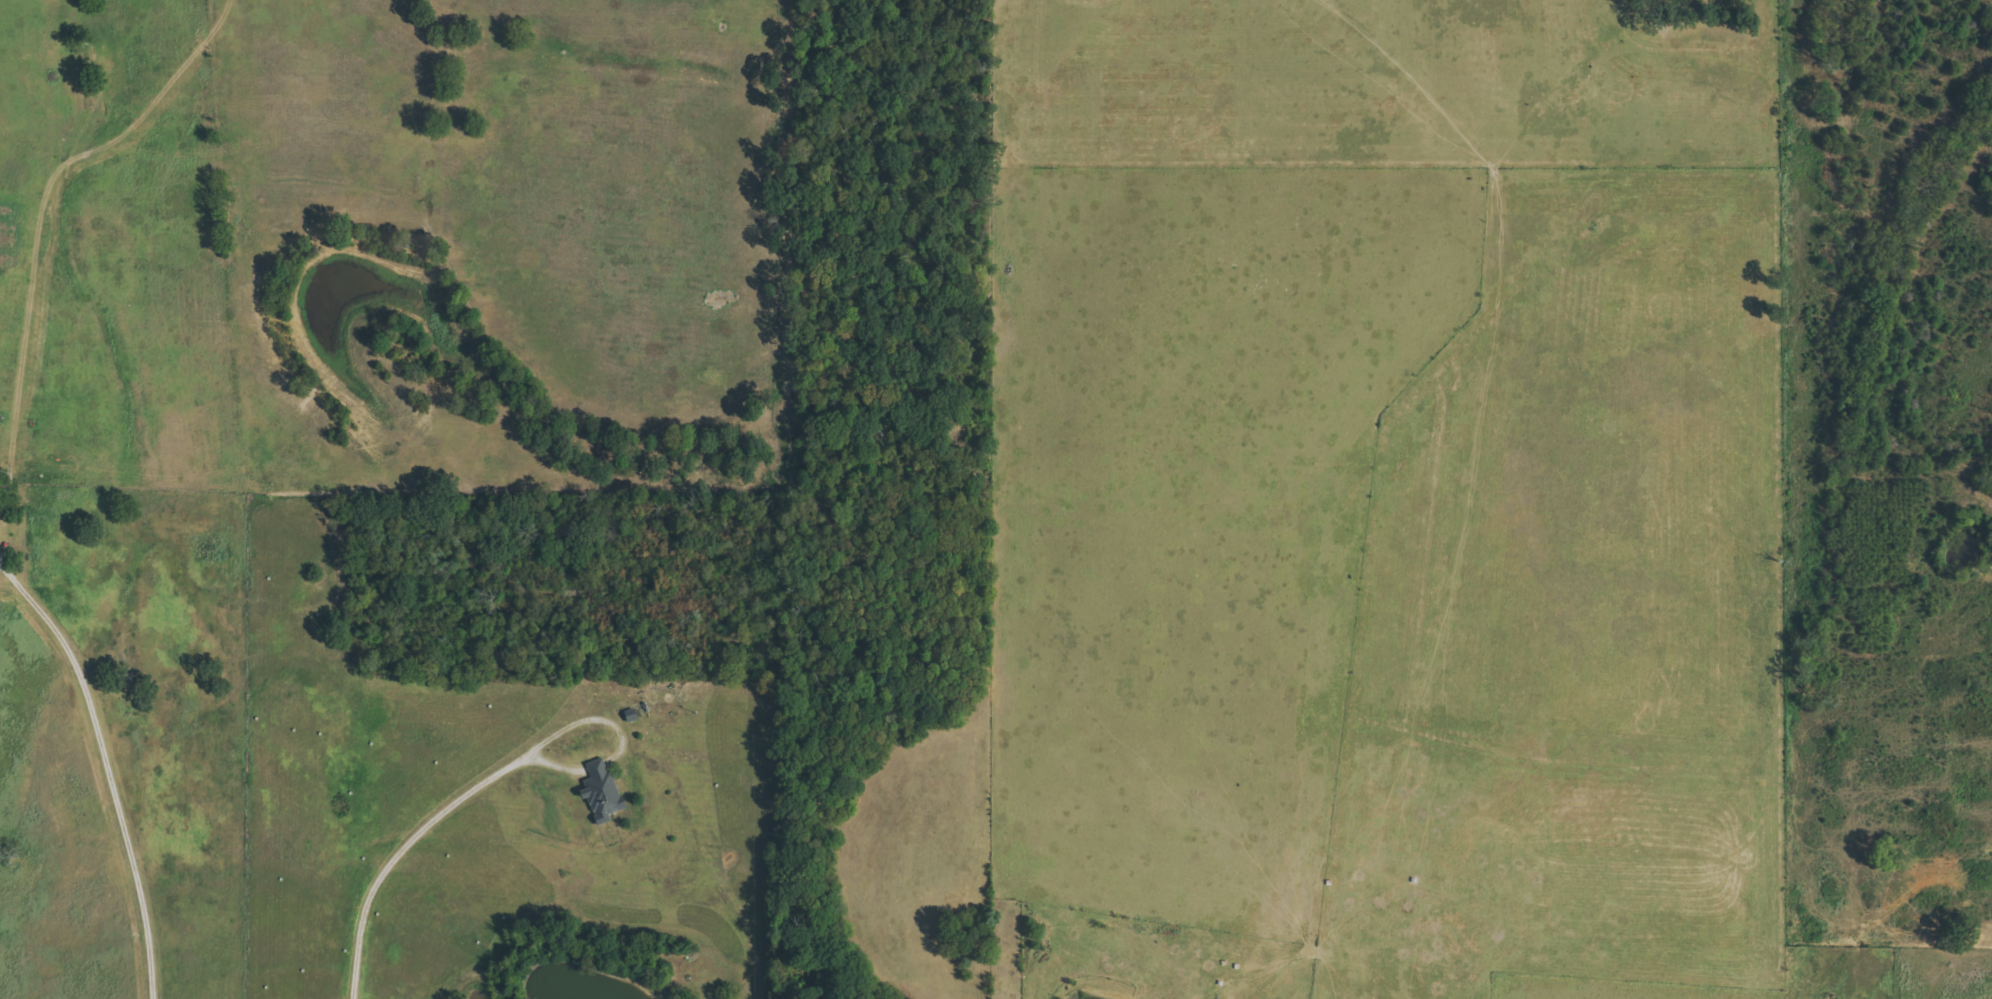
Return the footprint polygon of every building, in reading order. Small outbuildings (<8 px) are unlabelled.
[(583,765),(593,794),(587,796),(597,825),(610,820),(608,815),(623,810),(605,757),(583,765)]
